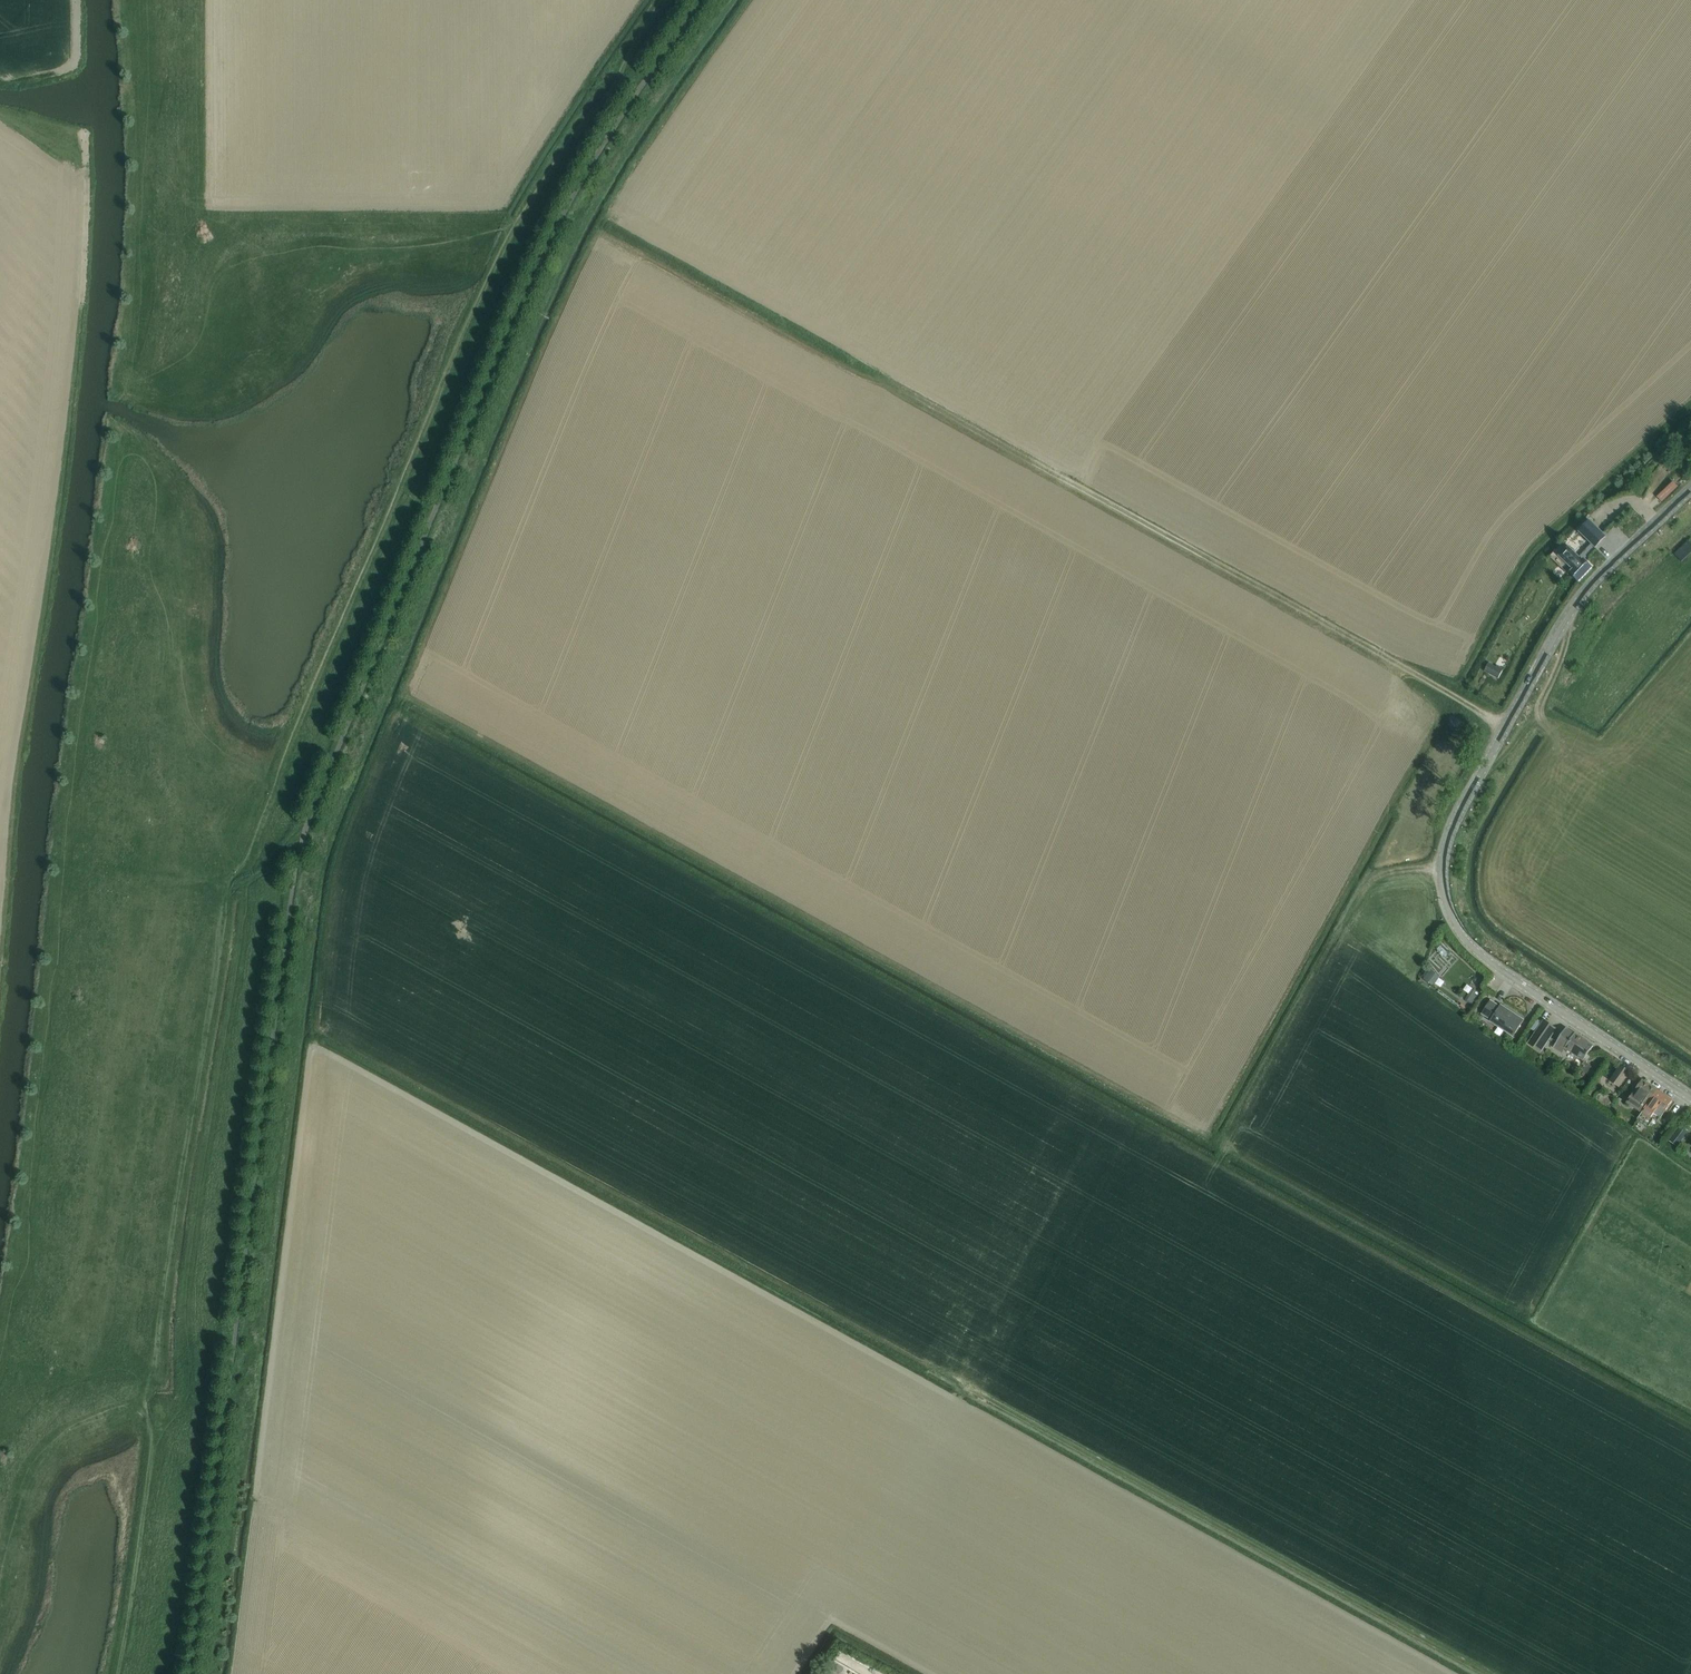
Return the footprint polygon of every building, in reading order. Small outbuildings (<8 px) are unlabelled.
[(1595,548),(1606,536),(1589,520),(1578,532),(1595,548)] [(1582,560),(1568,547),(1559,556),(1573,569),(1570,573),(1578,581),(1591,567),(1583,559),(1582,560)] [(1473,986),(1482,992),(1490,981),(1481,975),(1473,986)] [(1473,1005),(1481,994),(1475,990),(1468,1001),(1473,1005)] [(1500,1006),(1491,1000),(1485,1010),(1483,1012),(1492,1018),(1490,1020),(1513,1036),(1517,1029),(1523,1020),(1501,1005),(1500,1006)] [(1541,1051),(1550,1038),(1556,1029),(1544,1020),(1528,1043),(1541,1051)] [(1575,1033),(1566,1028),(1553,1047),(1560,1051),(1563,1046),(1584,1060),(1593,1045),(1575,1033)] [(1619,1087),(1630,1071),(1621,1065),(1611,1081),(1619,1087)] [(1657,1090),(1643,1080),(1636,1090),(1626,1104),(1643,1115),(1659,1091),(1658,1090),(1657,1090)] [(1661,1118),(1666,1109),(1672,1100),(1659,1091),(1643,1115),(1649,1120),(1654,1113),(1661,1118)]
